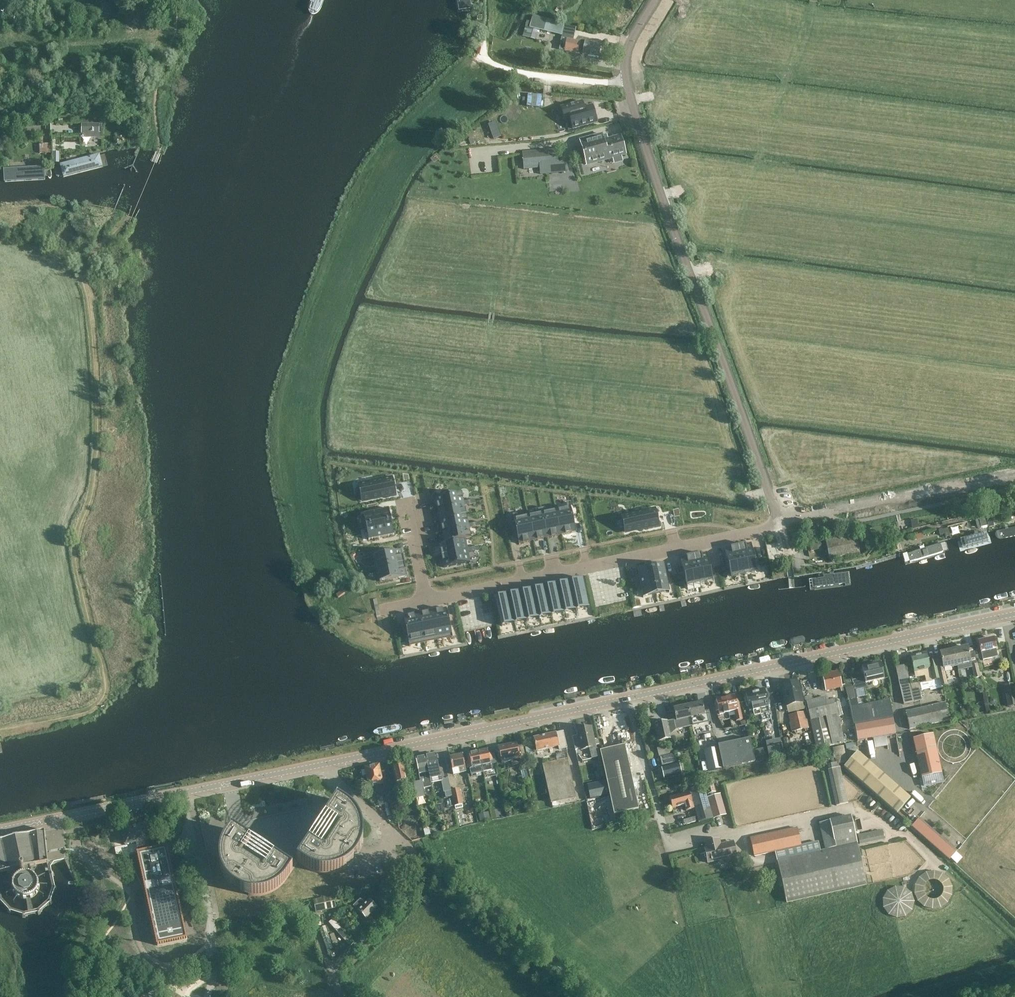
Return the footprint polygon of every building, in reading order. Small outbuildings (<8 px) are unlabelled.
[(459,11),(471,9),(470,0),(458,0),(459,11)] [(575,34),(576,29),(576,28),(564,26),(565,24),(532,15),(531,22),(527,21),(523,36),(535,39),(538,30),(551,33),(562,36),(561,38),(559,49),(564,51),(578,54),(580,42),(573,40),(575,34)] [(580,42),(578,54),(598,58),(601,45),(580,41),(580,42)] [(528,106),(541,106),(542,94),(528,94),(528,106)] [(582,101),(561,107),(565,120),(570,119),(573,129),(597,123),(592,106),(584,108),(582,101)] [(99,124),(81,124),(81,134),(81,138),(102,138),(102,133),(102,125),(99,125),(99,124)] [(620,137),(608,140),(603,141),(602,136),(602,135),(580,141),(587,165),(604,160),(603,155),(611,153),(612,158),(614,163),(622,160),(621,156),(625,154),(620,137)] [(51,153),(51,144),(39,144),(39,154),(51,153)] [(522,153),(524,170),(540,168),(540,174),(565,172),(564,160),(558,161),(557,149),(522,153)] [(101,152),(55,164),(59,178),(105,165),(101,152)] [(47,165),(6,167),(6,179),(48,177),(47,165)] [(379,480),(379,482),(369,484),(359,486),(361,493),(363,501),(372,499),(382,496),(384,496),(384,497),(385,498),(390,497),(396,496),(394,490),(394,486),(393,482),(392,477),(386,478),(382,479),(378,480),(379,480)] [(461,494),(435,499),(438,511),(464,505),(463,503),(461,494)] [(464,505),(438,511),(440,522),(466,516),(464,507),(470,506),(469,502),(463,503),(464,505)] [(567,507),(556,510),(562,536),(576,532),(570,503),(566,504),(567,507)] [(634,515),(623,517),(625,525),(627,532),(635,531),(645,528),(646,528),(648,528),(648,529),(649,530),(654,529),(660,527),(659,525),(658,522),(657,517),(655,508),(650,510),(642,511),(643,513),(634,515)] [(388,509),(364,515),(366,528),(391,523),(388,509)] [(539,513),(528,516),(534,542),(548,539),(541,509),(538,510),(539,513)] [(544,509),(541,509),(548,539),(562,536),(556,510),(545,512),(544,509)] [(516,515),(513,516),(519,545),(534,542),(528,516),(517,518),(516,515)] [(466,516),(440,522),(442,533),(469,527),(468,525),(466,516)] [(986,519),(976,522),(978,529),(988,526),(986,519)] [(919,528),(917,520),(913,521),(912,521),(911,521),(913,530),(919,528)] [(391,523),(366,528),(369,541),(394,536),(391,523)] [(469,527),(442,533),(445,544),(465,540),(471,539),(469,529),(475,528),(474,524),(468,525),(469,527)] [(992,529),(996,548),(1014,544),(1014,524),(992,529)] [(945,534),(946,537),(949,537),(947,528),(944,529),(943,528),(939,529),(940,530),(939,531),(940,535),(945,534)] [(989,530),(952,539),(957,556),(993,548),(989,530)] [(856,536),(825,542),(829,560),(859,554),(856,536)] [(812,542),(814,549),(826,546),(825,539),(812,542)] [(445,544),(439,546),(442,557),(468,552),(467,550),(465,540),(445,544)] [(947,540),(897,552),(901,568),(951,556),(947,540)] [(750,543),(737,546),(739,554),(743,573),(756,570),(750,543)] [(730,548),(724,549),(726,556),(730,573),(730,576),(740,573),(743,573),(739,554),(737,546),(730,548)] [(468,552),(442,557),(444,569),(470,563),(468,554),(474,553),(473,549),(467,550),(468,552)] [(403,551),(376,557),(379,571),(406,565),(403,551)] [(706,553),(693,556),(700,583),(713,580),(706,553)] [(693,556),(680,560),(687,586),(700,583),(693,556)] [(663,564),(650,567),(654,583),(657,593),(669,590),(663,564)] [(850,564),(804,574),(809,590),(854,581),(850,564)] [(406,565),(379,571),(382,584),(409,578),(406,565)] [(639,569),(637,570),(639,575),(642,588),(644,596),(651,595),(657,593),(654,583),(650,567),(644,568),(639,569)] [(582,578),(570,581),(575,606),(588,604),(582,578)] [(570,581),(557,584),(563,609),(575,606),(570,581)] [(557,584),(545,586),(550,612),(563,609),(557,584)] [(545,586),(532,589),(538,614),(550,612),(545,586)] [(532,589),(520,591),(525,617),(538,614),(532,589)] [(335,596),(338,600),(345,596),(341,591),(335,596)] [(520,592),(508,594),(513,620),(525,617),(520,592)] [(508,594),(496,597),(501,622),(513,620),(508,594)] [(446,608),(432,611),(437,637),(438,640),(439,640),(440,636),(452,634),(446,608)] [(432,611),(418,614),(423,640),(424,643),(425,643),(426,639),(437,637),(432,611)] [(415,614),(403,617),(410,646),(411,646),(412,642),(423,640),(418,614),(415,614)] [(978,642),(981,652),(982,660),(992,658),(997,657),(995,649),(996,649),(994,638),(978,642)] [(967,647),(953,650),(957,665),(970,662),(967,647)] [(940,653),(941,659),(935,660),(939,679),(941,686),(947,685),(943,668),(957,665),(953,650),(940,653)] [(914,672),(930,668),(932,680),(939,679),(935,660),(928,662),(926,652),(910,656),(914,672)] [(884,679),(881,663),(861,667),(864,678),(852,680),(853,686),(854,690),(855,690),(866,687),(865,683),(872,681),(877,680),(884,679)] [(974,679),(980,677),(977,664),(971,665),(974,679)] [(895,667),(904,704),(921,700),(919,690),(922,690),(920,681),(910,683),(906,665),(895,667)] [(822,676),(824,684),(822,684),(823,690),(825,690),(826,690),(840,687),(841,691),(846,690),(845,688),(845,685),(841,686),(838,672),(822,676)] [(786,706),(802,703),(798,682),(781,686),(786,706)] [(1002,684),(1007,706),(1014,705),(1014,687),(1014,682),(1002,684)] [(892,715),(890,699),(867,704),(868,707),(859,709),(855,690),(854,690),(853,686),(845,688),(846,690),(853,721),(854,726),(854,725),(893,719),(892,715)] [(764,688),(755,690),(760,712),(760,715),(766,714),(764,704),(768,704),(770,703),(766,688),(764,688)] [(934,700),(942,697),(940,689),(931,692),(934,700)] [(760,712),(755,690),(745,692),(747,698),(744,698),(745,703),(748,702),(749,708),(750,712),(753,711),(754,717),(760,715),(760,712)] [(734,695),(725,697),(728,712),(735,711),(737,720),(742,719),(738,699),(735,700),(734,695)] [(719,714),(728,712),(725,697),(716,699),(717,704),(714,705),(716,711),(718,711),(719,714)] [(816,748),(844,742),(834,699),(826,700),(826,697),(806,701),(816,748)] [(702,702),(690,705),(687,705),(690,718),(692,726),(708,722),(708,720),(706,713),(704,713),(702,702)] [(946,702),(905,711),(909,729),(950,721),(946,702)] [(692,726),(690,718),(687,705),(673,708),(675,719),(673,720),(655,724),(659,741),(670,738),(668,728),(674,726),(674,729),(692,726)] [(792,731),(808,728),(804,712),(788,715),(792,731)] [(896,735),(893,719),(854,725),(857,742),(873,739),(886,737),(896,735)] [(580,747),(581,750),(596,746),(596,744),(598,743),(597,737),(593,738),(591,727),(575,730),(576,736),(572,737),(574,748),(580,747)] [(536,751),(551,748),(558,746),(559,750),(567,748),(563,732),(548,735),(533,738),(536,751)] [(933,735),(913,739),(922,778),(942,774),(933,735)] [(749,739),(718,745),(723,769),(754,762),(749,739)] [(665,743),(665,744),(656,746),(659,756),(660,757),(675,753),(673,746),(666,747),(675,745),(674,741),(665,743)] [(519,754),(521,754),(520,748),(518,748),(517,743),(498,747),(499,752),(496,752),(498,759),(500,759),(501,762),(520,758),(519,754)] [(786,761),(781,743),(767,747),(771,765),(786,761)] [(616,825),(641,819),(624,745),(599,750),(616,825)] [(842,745),(833,747),(837,763),(846,761),(842,745)] [(487,749),(478,751),(481,767),(482,767),(483,772),(492,770),(490,765),(491,765),(490,761),(492,760),(490,753),(488,754),(487,749)] [(721,770),(717,749),(704,751),(708,773),(721,770)] [(481,767),(478,751),(468,753),(469,758),(467,759),(469,765),(470,773),(471,775),(475,774),(483,772),(482,767),(481,767)] [(857,752),(843,767),(896,814),(910,799),(857,752)] [(435,754),(425,756),(430,779),(440,777),(437,762),(439,762),(438,756),(436,756),(435,754)] [(678,762),(677,763),(675,754),(660,757),(662,766),(665,777),(681,773),(678,762)] [(449,757),(452,769),(453,775),(466,772),(465,770),(465,767),(462,755),(449,757)] [(430,779),(425,756),(416,758),(419,774),(420,779),(425,778),(427,787),(431,786),(430,779)] [(551,803),(576,798),(567,759),(543,764),(551,803)] [(397,779),(406,777),(403,760),(392,762),(395,781),(397,780),(397,779)] [(375,785),(379,806),(392,803),(388,784),(380,786),(380,784),(382,783),(378,765),(365,768),(369,786),(375,785)] [(839,768),(827,770),(835,806),(847,804),(839,768)] [(425,805),(420,779),(419,774),(412,776),(418,807),(425,805)] [(442,780),(444,793),(446,798),(451,797),(448,779),(442,780)] [(592,796),(608,792),(605,779),(589,782),(592,796)] [(454,806),(462,804),(459,789),(451,790),(454,806)] [(693,825),(712,819),(704,789),(690,792),(697,817),(691,819),(693,825)] [(686,811),(694,809),(689,793),(669,798),(672,809),(684,805),(686,811)] [(713,816),(723,814),(717,795),(708,797),(713,816)] [(324,852),(309,842),(297,861),(300,864),(304,866),(307,868),(310,870),(313,871),(316,872),(319,873),(322,874),(325,874),(328,874),(330,874),(333,873),(336,872),(339,872),(341,871),(343,870),(345,869),(347,867),(350,865),(352,863),(353,862),(349,852),(359,852),(360,851),(361,849),(361,847),(362,846),(362,845),(363,842),(363,839),(363,836),(363,833),(362,831),(362,828),(361,826),(360,823),(359,821),(358,819),(357,818),(355,815),(350,811),(337,800),(328,814),(324,820),(339,830),(324,852)] [(754,856),(775,851),(781,878),(778,879),(779,887),(783,886),(786,903),(866,885),(857,844),(851,815),(819,822),(825,851),(823,851),(822,851),(820,851),(818,842),(801,845),(797,828),(750,838),(754,856)] [(950,859),(957,851),(919,818),(912,826),(950,859)] [(127,828),(122,830),(125,845),(133,843),(134,849),(130,850),(131,855),(132,862),(136,879),(138,890),(151,952),(187,944),(178,901),(174,883),(166,843),(141,849),(140,842),(151,839),(147,824),(127,828)] [(63,827),(45,830),(45,833),(48,859),(48,861),(53,863),(54,862),(68,859),(67,854),(69,854),(63,827)] [(0,840),(0,900),(10,911),(24,916),(26,915),(39,913),(50,903),(55,888),(50,867),(53,863),(48,861),(48,859),(45,833),(45,830),(0,840)] [(251,843),(231,830),(224,841),(223,844),(221,848),(220,852),(219,858),(219,862),(220,866),(221,871),(222,875),(224,878),(226,881),(231,887),(240,882),(241,882),(240,893),(243,894),(246,895),(248,895),(253,896),(256,896),(258,896),(260,896),(262,895),(264,895),(266,894),(268,894),(271,893),(273,891),(276,890),(278,888),(281,886),(284,883),(286,880),(289,876),(292,870),(273,857),(263,872),(241,858),(251,843)] [(858,836),(860,845),(884,840),(882,831),(858,836)] [(736,856),(733,842),(721,845),(719,838),(703,841),(704,845),(705,849),(708,863),(736,856)] [(951,907),(953,874),(918,872),(916,904),(951,907)] [(917,910),(906,884),(880,895),(891,921),(917,910)] [(314,901),(316,912),(335,908),(333,897),(314,901)] [(366,919),(377,908),(369,900),(365,903),(360,899),(353,906),(366,919)] [(344,938),(349,934),(334,917),(329,922),(344,938)]
